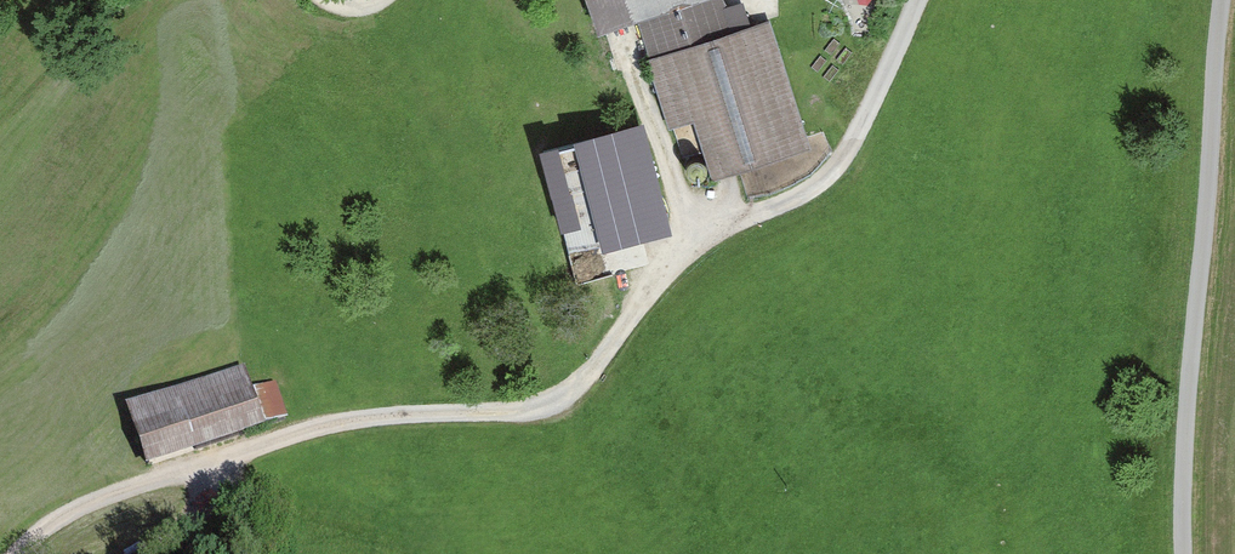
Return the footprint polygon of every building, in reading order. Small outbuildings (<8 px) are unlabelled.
[(598,25),(633,14),(648,58),(646,59),(667,123),(691,116),(709,175),(802,146),(799,136),(763,23),(740,30),(728,34),(727,35),(715,0),(590,0),(598,25)] [(641,119),(581,133),(607,239),(667,224),(641,119)] [(125,412),(143,463),(190,447),(190,449),(277,419),(266,386),(245,393),(238,373),(125,412)]
